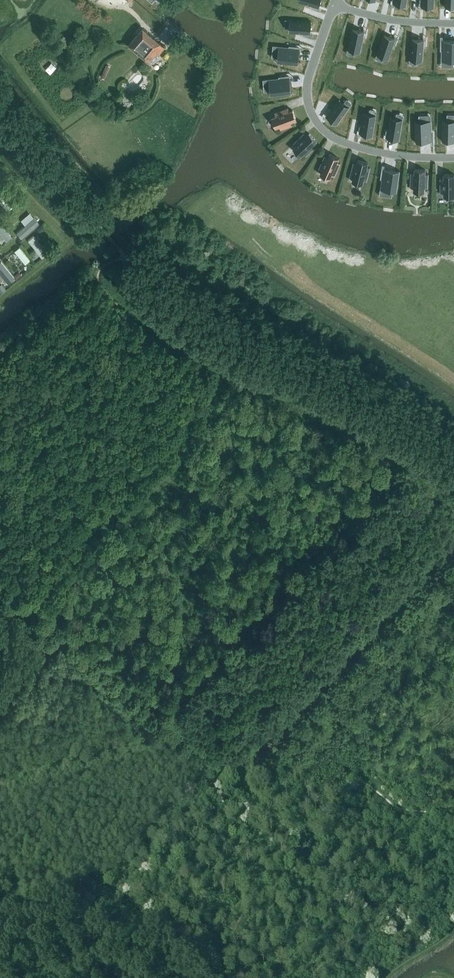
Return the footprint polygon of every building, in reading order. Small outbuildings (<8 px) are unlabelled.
[(138,8),(143,12),(148,6),(143,2),(138,8)] [(291,20),(290,32),(310,33),(311,21),(291,20)] [(166,26),(159,34),(168,41),(175,33),(166,26)] [(143,28),(129,45),(141,55),(149,62),(150,61),(152,63),(154,63),(158,58),(158,56),(156,54),(157,53),(158,55),(164,47),(143,28)] [(353,29),(349,49),(361,51),(365,31),(353,29)] [(384,35),(378,54),(389,58),(395,38),(384,35)] [(412,39),(411,59),(422,60),(424,40),(412,39)] [(442,59),(453,59),(453,41),(443,40),(442,59)] [(300,48),(281,46),(279,62),(298,64),(300,48)] [(106,64),(100,77),(104,79),(110,66),(106,64)] [(290,77),(271,79),(272,95),(291,93),(290,77)] [(339,100),(327,117),(337,124),(349,107),(339,100)] [(293,121),(296,120),(293,110),(289,111),(288,108),(275,113),(276,116),(272,118),(275,127),(280,126),(281,129),(294,124),(293,121)] [(364,113),(360,133),(372,135),(375,115),(364,113)] [(390,118),(387,138),(399,140),(402,120),(390,118)] [(431,122),(415,123),(416,142),(431,141),(431,122)] [(443,140),(453,141),(453,122),(443,122),(443,140)] [(314,143),(316,140),(309,133),(306,136),(304,133),(294,143),(296,145),(293,148),(300,156),(304,153),(306,155),(316,146),(314,143)] [(339,158),(329,153),(327,157),(324,156),(319,169),(321,170),(319,174),(330,179),(332,175),(335,176),(341,163),(338,162),(339,158)] [(367,166),(368,162),(358,160),(357,164),(354,163),(350,176),(353,177),(352,181),(362,184),(363,180),(367,181),(370,167),(367,166)] [(384,169),(381,188),(396,190),(399,171),(384,169)] [(425,174),(425,170),(415,169),(415,173),(411,173),(410,187),(414,187),(414,191),(424,192),(424,187),(427,188),(428,174),(425,174)] [(444,174),(444,178),(441,178),(441,192),(444,192),(444,196),(453,196),(453,174),(444,174)] [(0,189),(0,196),(9,208),(15,203),(2,187),(0,189)] [(9,216),(12,221),(18,218),(15,213),(9,216)] [(35,213),(17,228),(22,235),(40,219),(35,213)] [(0,224),(0,234),(5,239),(10,235),(0,223),(0,224)] [(34,232),(28,237),(43,254),(49,248),(34,232)] [(14,248),(25,261),(31,256),(20,243),(14,248)] [(9,281),(17,274),(2,257),(0,258),(0,270),(9,281)]
